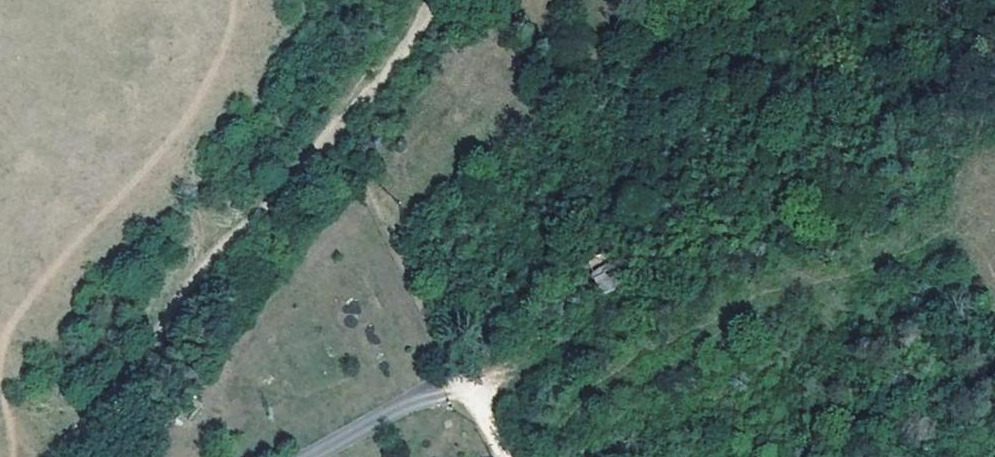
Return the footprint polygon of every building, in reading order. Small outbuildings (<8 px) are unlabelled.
[(585,260),(606,250),(600,240),(580,251),(585,260)] [(623,284),(606,250),(585,260),(603,295),(623,284)]
